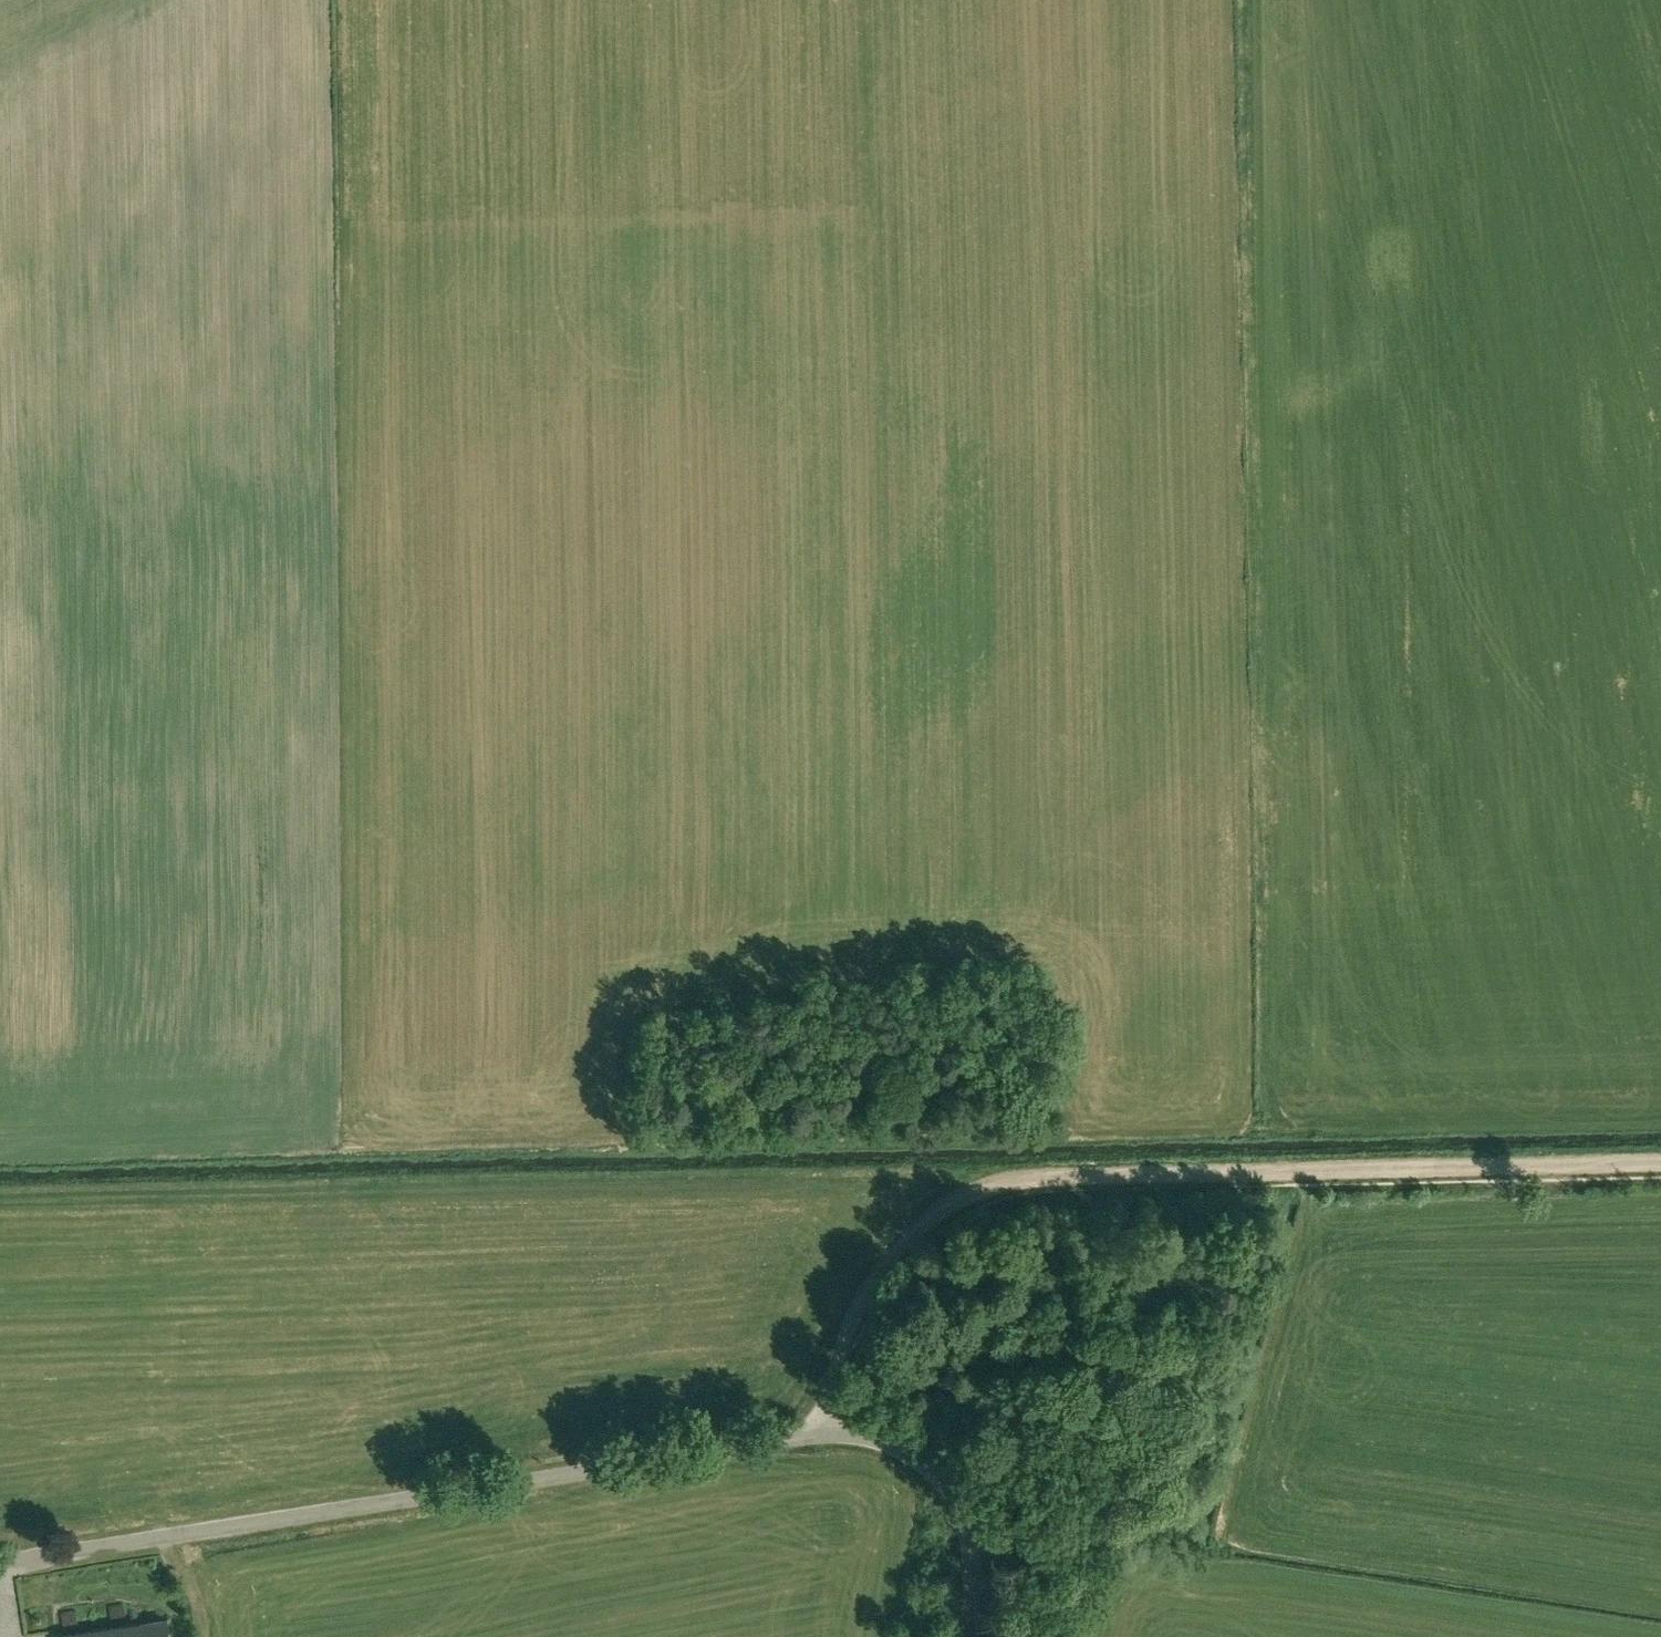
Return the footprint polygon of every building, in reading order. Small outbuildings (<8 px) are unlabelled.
[(65,1636),(169,1636),(167,1619),(65,1634),(65,1636)]
